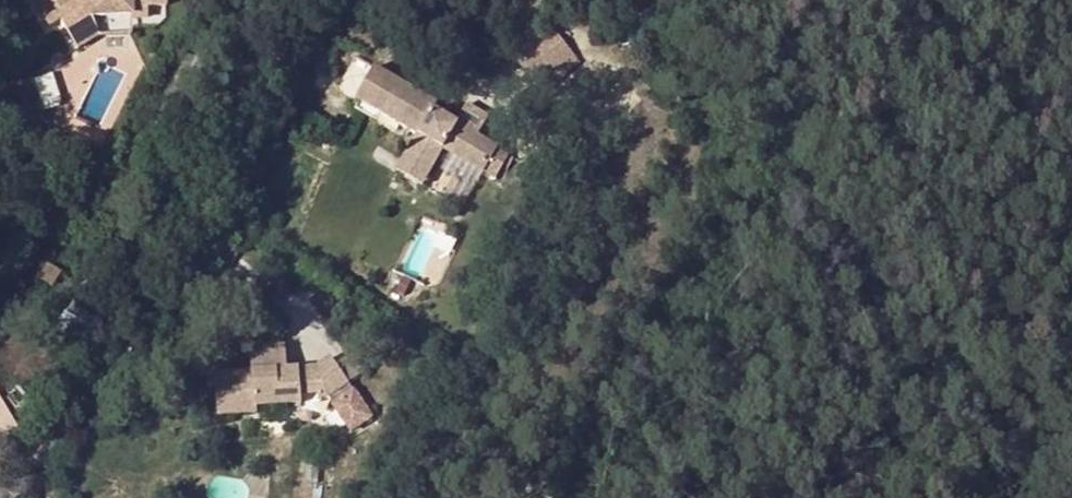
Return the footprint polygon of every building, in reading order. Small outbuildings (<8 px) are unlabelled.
[(42,15),(53,9),(59,20),(85,6),(123,6),(122,10),(139,10),(139,0),(33,0),(42,15)] [(85,6),(59,20),(67,36),(87,25),(122,25),(122,10),(123,6),(85,6)] [(429,97),(368,64),(350,95),(356,99),(378,112),(414,131),(401,154),(426,169),(438,149),(479,171),(491,146),(437,117),(424,110),(429,97)] [(443,105),(429,97),(424,110),(437,117),(443,105)] [(372,123),(378,112),(356,99),(350,110),(372,123)] [(416,187),(426,169),(401,154),(391,172),(416,187)] [(345,385),(326,356),(309,366),(290,365),(290,378),(278,378),(278,365),(277,344),(243,345),(244,372),(210,374),(212,415),(249,414),(249,405),(296,402),(295,392),(310,392),(324,397),(345,385)] [(290,365),(278,365),(278,378),(290,378),(290,365)]
